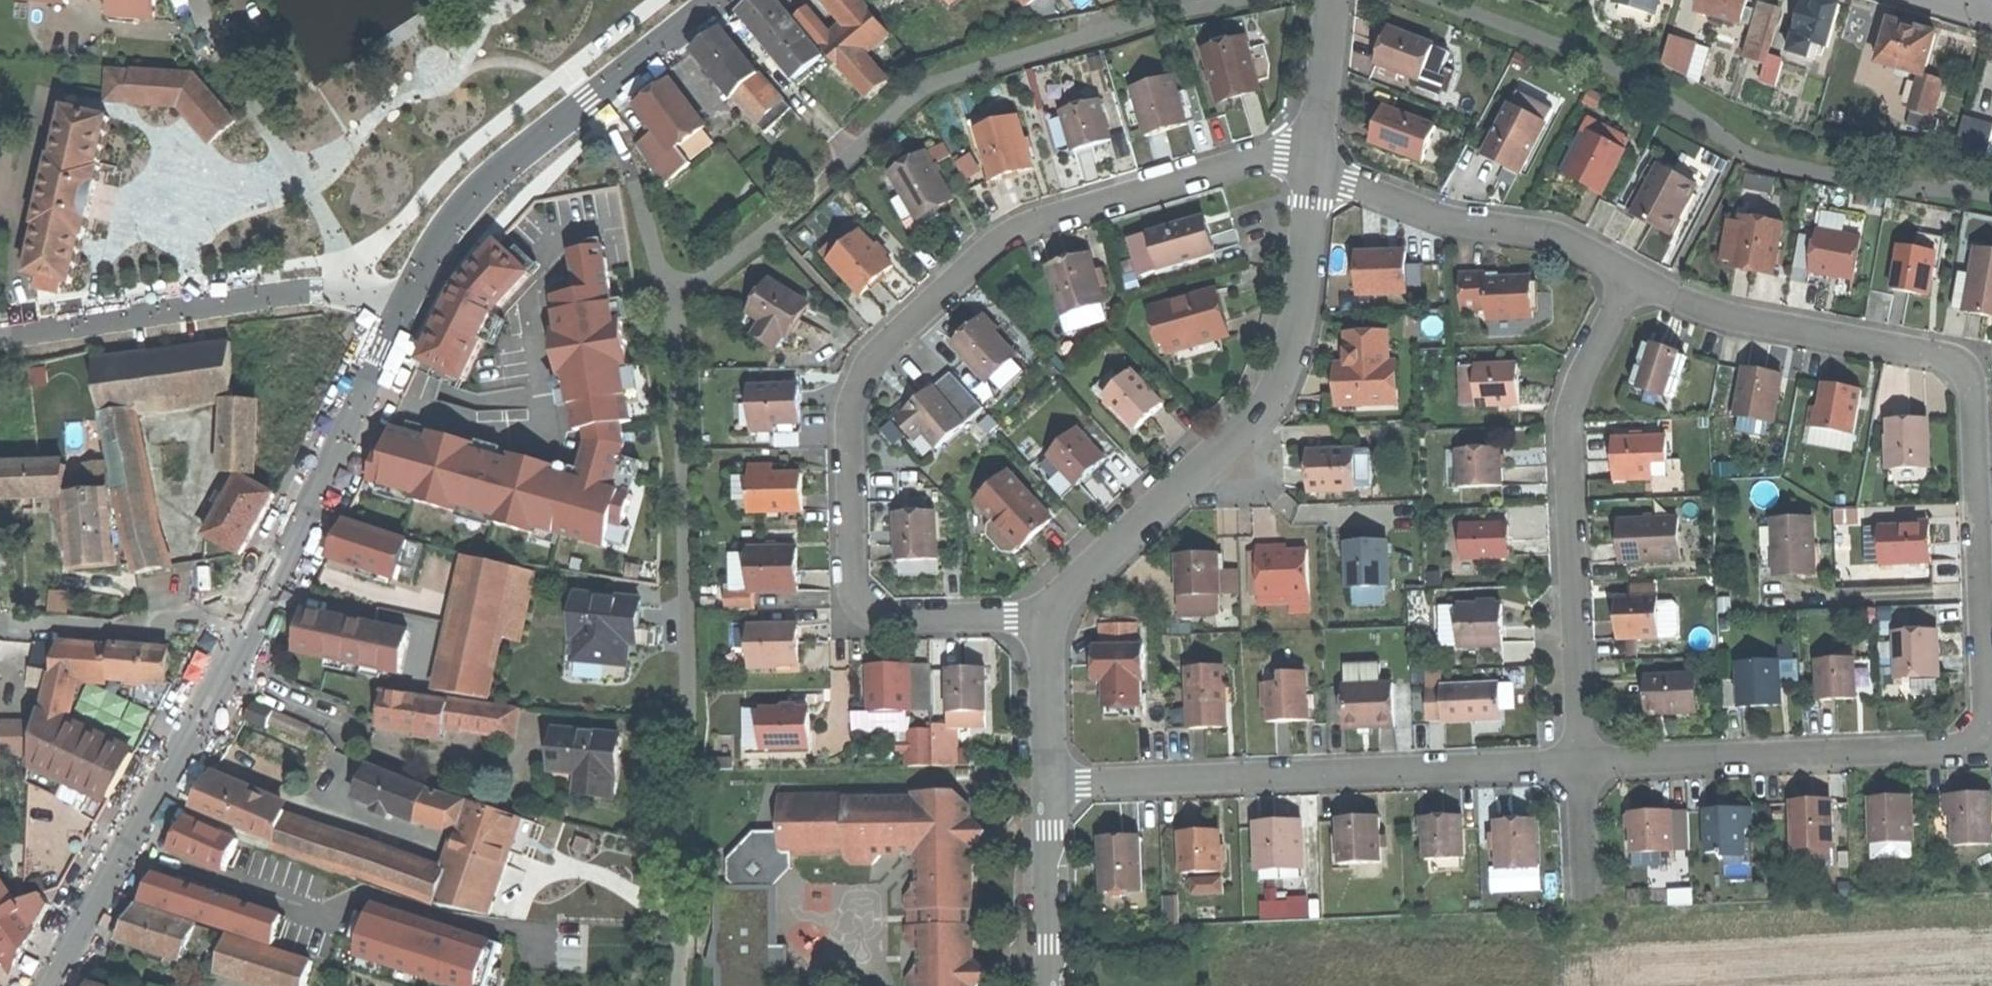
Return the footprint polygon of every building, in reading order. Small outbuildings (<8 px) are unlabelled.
[(160,21),(161,0),(117,0),(116,18),(160,21)] [(797,79),(824,56),(780,0),(759,0),(749,8),(732,21),(749,43),(761,34),(797,79)] [(824,45),(872,99),(891,83),(867,55),(892,33),(870,7),(864,0),(826,0),(848,25),(834,37),(809,8),(798,17),(823,47),(824,45)] [(896,32),(936,0),(876,0),(871,4),(896,32)] [(1653,27),(1661,0),(1618,0),(1614,16),(1653,27)] [(1744,26),(1751,0),(1704,0),(1700,13),(1744,26)] [(1840,9),(1819,3),(1811,0),(1806,0),(1791,53),(1809,59),(1813,45),(1828,49),(1840,9)] [(1768,55),(1781,13),(1762,6),(1749,48),(1768,55)] [(1880,64),(1922,77),(1923,78),(1936,36),(1914,29),(1892,23),(1880,64)] [(696,50),(735,98),(737,96),(750,112),(749,113),(767,134),(795,109),(776,89),(761,73),(724,28),(703,45),(696,50)] [(1436,46),(1436,45),(1391,28),(1377,66),(1422,83),(1430,62),(1436,46)] [(1245,41),(1207,52),(1222,103),(1240,97),(1259,91),(1256,77),(1264,74),(1265,68),(1260,47),(1248,50),(1245,41)] [(1451,52),(1436,46),(1430,62),(1445,68),(1451,52)] [(1689,59),(1669,53),(1665,66),(1685,72),(1689,59)] [(1783,63),(1768,59),(1761,83),(1776,88),(1783,63)] [(209,144),(235,121),(200,76),(104,68),(102,101),(137,104),(137,106),(185,109),(209,144)] [(1175,76),(1134,89),(1148,137),(1167,131),(1189,124),(1175,76)] [(1911,113),(1933,119),(1943,84),(1923,78),(1922,77),(1911,113)] [(651,98),(640,106),(652,122),(659,132),(655,135),(641,147),(666,187),(694,164),(682,146),(709,126),(674,81),(651,98)] [(1554,112),(1518,94),(1486,155),(1504,165),(1522,174),(1554,112)] [(1101,101),(1064,112),(1075,152),(1096,146),(1112,142),(1101,101)] [(1386,107),(1384,113),(1402,119),(1404,114),(1386,107)] [(72,282),(83,284),(92,235),(97,236),(98,231),(112,234),(118,204),(124,172),(110,169),(111,165),(107,164),(116,121),(72,113),(63,159),(58,158),(57,163),(44,160),(42,173),(55,176),(48,211),(34,209),(32,222),(45,225),(43,231),(47,232),(38,276),(50,278),(48,289),(70,294),(72,282)] [(1440,168),(1453,132),(1404,114),(1402,119),(1384,113),(1373,143),(1410,157),(1440,168)] [(1020,117),(978,129),(992,182),(1016,174),(1034,169),(1020,117)] [(1964,119),(1955,154),(1985,163),(1991,137),(1991,126),(1964,119)] [(648,125),(655,135),(659,132),(652,122),(648,125)] [(1604,194),(1626,152),(1591,133),(1593,128),(1586,124),(1561,171),(1589,186),(1604,194)] [(885,147),(876,156),(882,162),(891,153),(885,147)] [(942,217),(939,211),(955,202),(927,154),(893,174),(906,197),(895,203),(914,233),(931,223),(942,217)] [(970,157),(956,164),(966,181),(979,174),(970,157)] [(1672,235),(1698,186),(1660,166),(1634,215),(1654,225),(1672,235)] [(441,369),(466,381),(502,305),(532,274),(515,257),(540,230),(543,266),(550,265),(632,250),(621,185),(537,199),(458,285),(422,360),(441,369)] [(1206,218),(1187,224),(1188,230),(1208,224),(1206,218)] [(1774,275),(1783,225),(1744,219),(1743,223),(1736,264),(1735,269),(1755,272),(1774,275)] [(1724,261),(1736,264),(1743,223),(1731,222),(1724,261)] [(1217,254),(1208,224),(1188,230),(1187,224),(1170,228),(1133,238),(1143,275),(1217,254)] [(532,274),(543,266),(540,230),(515,257),(532,274)] [(1853,280),(1862,238),(1819,230),(1818,238),(1800,234),(1794,268),(1832,276),(1853,280)] [(879,282),(894,267),(862,231),(851,242),(831,261),(864,297),(879,282)] [(1941,261),(1946,239),(1919,233),(1916,249),(1901,246),(1893,290),(1910,293),(1930,297),(1936,260),(1941,261)] [(825,253),(831,261),(851,242),(844,236),(825,253)] [(1991,318),(1991,250),(1978,247),(1972,276),(1965,312),(1965,313),(1985,317),(1991,318)] [(572,467),(391,420),(362,487),(629,553),(657,413),(632,250),(550,265),(581,440),(572,467)] [(1361,295),(1427,292),(1426,264),(1409,265),(1408,253),(1393,254),(1359,255),(1361,295)] [(1050,267),(1070,332),(1094,325),(1093,321),(1106,317),(1102,305),(1104,304),(1095,275),(1098,275),(1092,255),(1072,261),(1050,267)] [(1488,274),(1463,275),(1464,310),(1491,309),(1491,319),(1535,318),(1534,278),(1501,279),(1501,273),(1488,274)] [(1953,309),(1965,312),(1972,276),(1960,274),(1953,309)] [(807,323),(801,320),(811,306),(768,279),(739,323),(778,348),(786,336),(794,340),(801,331),(807,323)] [(1214,292),(1152,309),(1162,347),(1167,346),(1169,355),(1174,354),(1177,366),(1226,352),(1222,340),(1227,339),(1221,318),(1214,292)] [(955,345),(996,390),(1025,363),(984,318),(969,332),(955,345)] [(1390,349),(1389,333),(1366,334),(1349,350),(1349,364),(1344,365),(1344,375),(1345,393),(1363,392),(1364,405),(1389,404),(1388,365),(1391,365),(1391,363),(1399,363),(1398,349),(1390,349)] [(1348,335),(1349,350),(1366,334),(1348,335)] [(96,362),(103,416),(130,545),(140,575),(166,569),(130,411),(235,396),(233,342),(96,362)] [(1666,351),(1647,345),(1634,385),(1674,398),(1688,358),(1666,351)] [(1400,404),(1399,363),(1391,363),(1391,365),(1388,365),(1389,404),(1400,404)] [(1462,408),(1520,404),(1519,384),(1518,364),(1461,366),(1462,408)] [(1340,406),(1364,405),(1363,392),(1345,393),(1344,375),(1344,365),(1338,365),(1340,406)] [(1134,371),(1124,380),(1114,369),(1091,390),(1101,400),(1106,396),(1137,430),(1151,416),(1164,404),(1134,371)] [(1758,372),(1745,369),(1736,415),(1741,416),(1739,431),(1767,436),(1770,422),(1774,423),(1782,376),(1758,372)] [(1844,387),(1823,384),(1819,408),(1812,406),(1805,442),(1851,451),(1863,391),(1844,387)] [(776,424),(801,423),(801,407),(801,385),(751,387),(752,433),(776,432),(776,424)] [(897,429),(924,461),(967,424),(935,387),(916,403),(912,399),(903,407),(894,414),(902,424),(897,429)] [(228,473),(255,474),(260,402),(232,400),(228,473)] [(1908,421),(1889,422),(1890,436),(1892,436),(1893,451),(1888,451),(1889,486),(1931,485),(1930,421),(1908,421)] [(1106,460),(1078,429),(1050,455),(1079,486),(1092,473),(1106,460)] [(1668,478),(1667,438),(1614,439),(1614,459),(1614,479),(1668,478)] [(1448,488),(1503,486),(1503,468),(1502,448),(1446,449),(1448,488)] [(1359,487),(1373,487),(1372,450),(1310,453),(1310,467),(1311,492),(1359,491),(1359,487)] [(92,493),(70,495),(70,496),(70,500),(60,502),(61,522),(72,522),(76,571),(100,568),(119,567),(111,491),(107,463),(88,466),(92,493)] [(70,496),(70,495),(69,465),(0,468),(0,498),(70,496)] [(751,512),(804,511),(804,491),(804,474),(780,474),(780,479),(775,479),(775,465),(751,465),(751,512)] [(1011,472),(979,502),(997,520),(991,525),(991,538),(997,544),(1006,553),(1018,553),(1054,518),(1011,472)] [(219,542),(243,556),(276,495),(241,476),(208,536),(219,542)] [(899,561),(939,559),(937,512),(897,513),(898,528),(899,561)] [(1622,564),(1682,561),(1680,518),(1620,521),(1621,541),(1622,564)] [(1817,518),(1774,519),(1776,576),(1799,575),(1819,575),(1817,518)] [(503,638),(521,643),(536,572),(469,557),(470,553),(413,539),(412,542),(347,521),(329,557),(343,561),(399,580),(402,573),(410,575),(413,568),(464,581),(447,660),(448,661),(440,691),(489,701),(503,638)] [(1510,525),(1464,526),(1465,558),(1511,556),(1510,539),(1510,525)] [(1931,525),(1886,527),(1887,566),(1932,564),(1932,544),(1931,525)] [(1881,566),(1880,527),(1868,528),(1869,566),(1881,566)] [(1360,542),(1347,543),(1348,588),(1387,587),(1387,542),(1360,542)] [(1259,547),(1261,595),(1310,594),(1308,549),(1288,550),(1276,551),(1276,547),(1267,547),(1259,547)] [(753,610),(753,593),(800,592),(800,569),(800,549),(751,549),(752,589),(728,590),(727,610),(753,610)] [(1216,616),(1215,598),(1219,597),(1218,556),(1177,557),(1178,571),(1180,617),(1216,616)] [(567,671),(627,677),(630,643),(631,638),(631,630),(639,630),(642,600),(579,594),(575,638),(570,638),(567,671)] [(1620,640),(1661,638),(1659,596),(1618,598),(1619,616),(1620,640)] [(1440,648),(1504,647),(1504,626),(1504,605),(1440,605),(1440,648)] [(403,674),(410,641),(403,639),(405,632),(355,621),(354,627),(345,625),(346,619),(308,611),(299,652),(403,674)] [(355,621),(346,619),(345,625),(354,627),(355,621)] [(781,665),(800,665),(800,638),(800,625),(753,627),(752,622),(734,622),(734,654),(753,653),(753,668),(771,668),(771,673),(781,673),(781,665)] [(1138,716),(1138,701),(1143,700),(1143,681),(1145,681),(1145,646),(1139,646),(1138,623),(1102,624),(1102,646),(1098,646),(1098,681),(1100,681),(1107,681),(1107,691),(1107,716),(1121,716),(1138,716)] [(637,644),(639,630),(631,630),(631,638),(630,643),(637,644)] [(412,634),(405,632),(403,639),(410,641),(412,634)] [(1937,633),(1898,634),(1898,678),(1938,677),(1937,656),(1937,633)] [(48,687),(51,674),(58,643),(52,642),(37,642),(29,683),(48,687)] [(42,712),(40,723),(35,754),(31,784),(62,798),(70,780),(111,799),(137,756),(67,724),(79,677),(141,682),(138,702),(148,704),(162,707),(174,685),(170,685),(173,651),(58,643),(51,674),(53,675),(44,713),(42,712)] [(1855,658),(1818,661),(1819,702),(1840,700),(1857,699),(1855,658)] [(1781,661),(1738,663),(1740,707),(1760,707),(1783,706),(1781,661)] [(1372,728),(1396,728),(1395,684),(1381,685),(1380,663),(1345,666),(1346,687),(1344,687),(1346,729),(1372,728)] [(870,712),(912,711),(911,664),(887,664),(869,664),(870,712)] [(932,664),(911,664),(912,711),(933,710),(932,664)] [(935,767),(960,766),(959,727),(988,727),(986,669),(965,669),(950,670),(951,726),(934,726),(934,733),(935,767)] [(1209,730),(1226,730),(1223,669),(1186,670),(1189,731),(1209,730)] [(1472,722),(1502,720),(1501,683),(1441,686),(1440,670),(1426,670),(1427,721),(1444,720),(1444,723),(1472,722)] [(1308,703),(1306,703),(1305,673),(1263,674),(1264,707),(1270,707),(1270,722),(1289,721),(1309,720),(1308,703)] [(1694,714),(1693,674),(1646,676),(1647,695),(1648,716),(1694,714)] [(446,738),(447,728),(490,734),(493,706),(493,704),(451,698),(451,702),(386,693),(383,712),(380,728),(446,738)] [(269,727),(271,723),(308,739),(313,728),(256,703),(247,719),(269,727)] [(747,756),(812,754),(811,720),(811,708),(797,709),(797,705),(787,705),(781,709),(746,710),(747,756)] [(518,709),(493,706),(490,734),(514,737),(518,709)] [(40,723),(3,724),(3,755),(35,754),(40,723)] [(621,736),(556,730),(552,779),(572,781),(577,794),(578,772),(592,773),(590,795),(614,797),(615,777),(617,776),(618,763),(621,736)] [(911,767),(935,767),(934,733),(910,733),(911,767)] [(976,782),(990,782),(990,765),(976,766),(976,782)] [(446,875),(284,820),(277,843),(275,850),(325,866),(438,905),(490,917),(512,854),(525,858),(537,824),(524,819),(430,791),(371,767),(364,782),(357,799),(416,822),(420,812),(464,826),(446,875)] [(577,794),(590,795),(592,773),(578,772),(577,794)] [(195,808),(277,843),(284,820),(287,811),(212,780),(207,788),(203,795),(201,795),(195,808)] [(983,985),(984,967),(974,958),(974,929),(972,926),(971,911),(974,906),(973,850),(981,841),(981,825),(972,816),(971,806),(958,793),(917,794),(917,799),(848,799),(848,795),(782,796),(782,832),(767,833),(767,843),(779,854),(784,852),(788,856),(796,856),(848,855),(849,860),(855,864),(874,864),(886,854),(902,854),(912,845),(926,859),(918,867),(919,886),(908,897),(909,910),(910,912),(909,941),(919,951),(919,968),(910,977),(910,985),(983,985)] [(1947,795),(1947,816),(1955,817),(1955,847),(1991,846),(1991,829),(1991,794),(1968,794),(1947,795)] [(1890,797),(1870,798),(1871,846),(1915,844),(1913,796),(1890,797)] [(1814,809),(1794,810),(1796,861),(1834,860),(1832,803),(1822,803),(1814,803),(1814,809)] [(1727,809),(1706,810),(1707,854),(1721,853),(1721,859),(1747,858),(1746,829),(1754,829),(1753,808),(1727,809)] [(1651,814),(1629,815),(1631,856),(1672,854),(1670,813),(1651,814)] [(242,840),(183,814),(169,846),(228,872),(242,840)] [(1426,818),(1427,860),(1434,860),(1463,859),(1465,859),(1464,817),(1443,818),(1426,818)] [(1340,834),(1341,864),(1383,863),(1381,818),(1360,818),(1340,819),(1340,834)] [(1498,821),(1500,866),(1538,864),(1537,819),(1518,820),(1498,821)] [(1258,825),(1260,880),(1305,879),(1303,823),(1281,824),(1258,825)] [(1184,873),(1222,871),(1221,831),(1199,832),(1182,833),(1184,873)] [(767,843),(767,833),(757,833),(731,859),(730,880),(738,887),(781,886),(794,868),(796,856),(788,856),(784,852),(779,854),(767,843)] [(1341,870),(1341,864),(1340,834),(1333,834),(1334,870),(1341,870)] [(1128,892),(1143,891),(1141,837),(1121,838),(1101,839),(1101,859),(1107,859),(1108,893),(1111,893),(1116,897),(1123,897),(1128,892)] [(1463,871),(1463,859),(1434,860),(1434,872),(1463,871)] [(282,910),(146,866),(136,897),(272,941),(282,910)] [(16,969),(51,905),(44,894),(21,905),(0,875),(0,945),(16,969)] [(708,968),(716,968),(717,985),(777,985),(777,973),(792,973),(791,946),(782,947),(781,886),(738,887),(718,887),(716,935),(708,968)] [(1631,907),(1642,907),(1641,890),(1630,891),(1631,907)] [(460,985),(484,985),(497,944),(367,904),(352,953),(460,985)] [(136,946),(185,962),(201,927),(140,907),(120,941),(136,946)] [(288,985),(305,985),(312,962),(228,935),(218,967),(288,985)]
